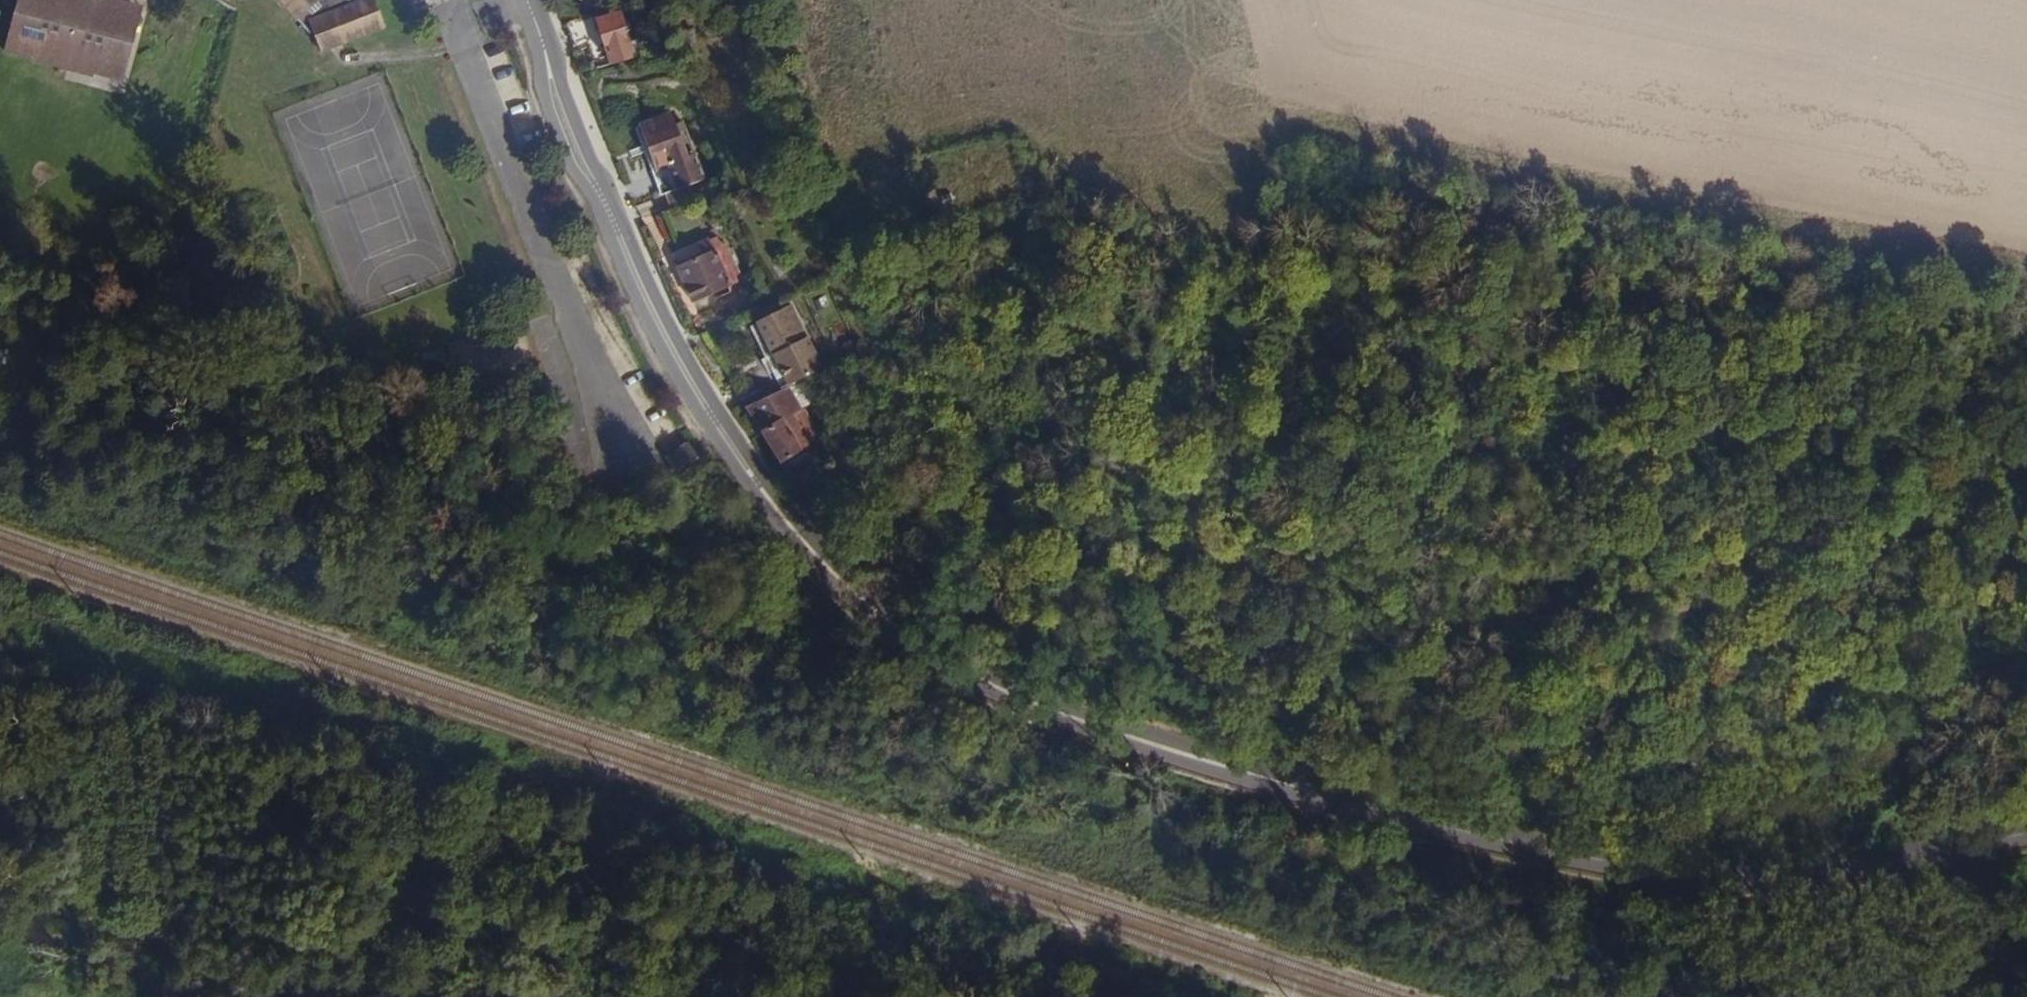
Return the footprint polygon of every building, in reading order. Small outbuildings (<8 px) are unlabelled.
[(113,38),(138,45),(144,20),(130,0),(18,0),(8,38),(58,53),(55,66),(66,69),(101,79),(113,38)] [(342,46),(387,25),(375,0),(351,0),(348,1),(348,0),(280,0),(311,36),(313,35),(323,55),(331,51),(342,46)] [(636,56),(629,33),(621,8),(595,16),(600,33),(609,64),(636,56)] [(55,66),(58,53),(8,38),(4,51),(55,66)] [(138,45),(113,38),(101,79),(126,86),(138,45)] [(701,183),(673,105),(637,118),(665,196),(701,183)] [(671,214),(714,199),(707,180),(701,183),(665,196),(671,214)] [(741,279),(726,245),(718,248),(714,239),(698,245),(701,253),(676,261),(691,298),(741,279)] [(821,365),(791,305),(755,322),(785,381),(821,365)] [(791,419),(807,410),(794,385),(746,407),(782,465),(805,454),(796,438),(801,435),(791,419)] [(686,472),(699,462),(702,459),(696,452),(686,441),(680,446),(677,449),(671,454),(686,472)]
